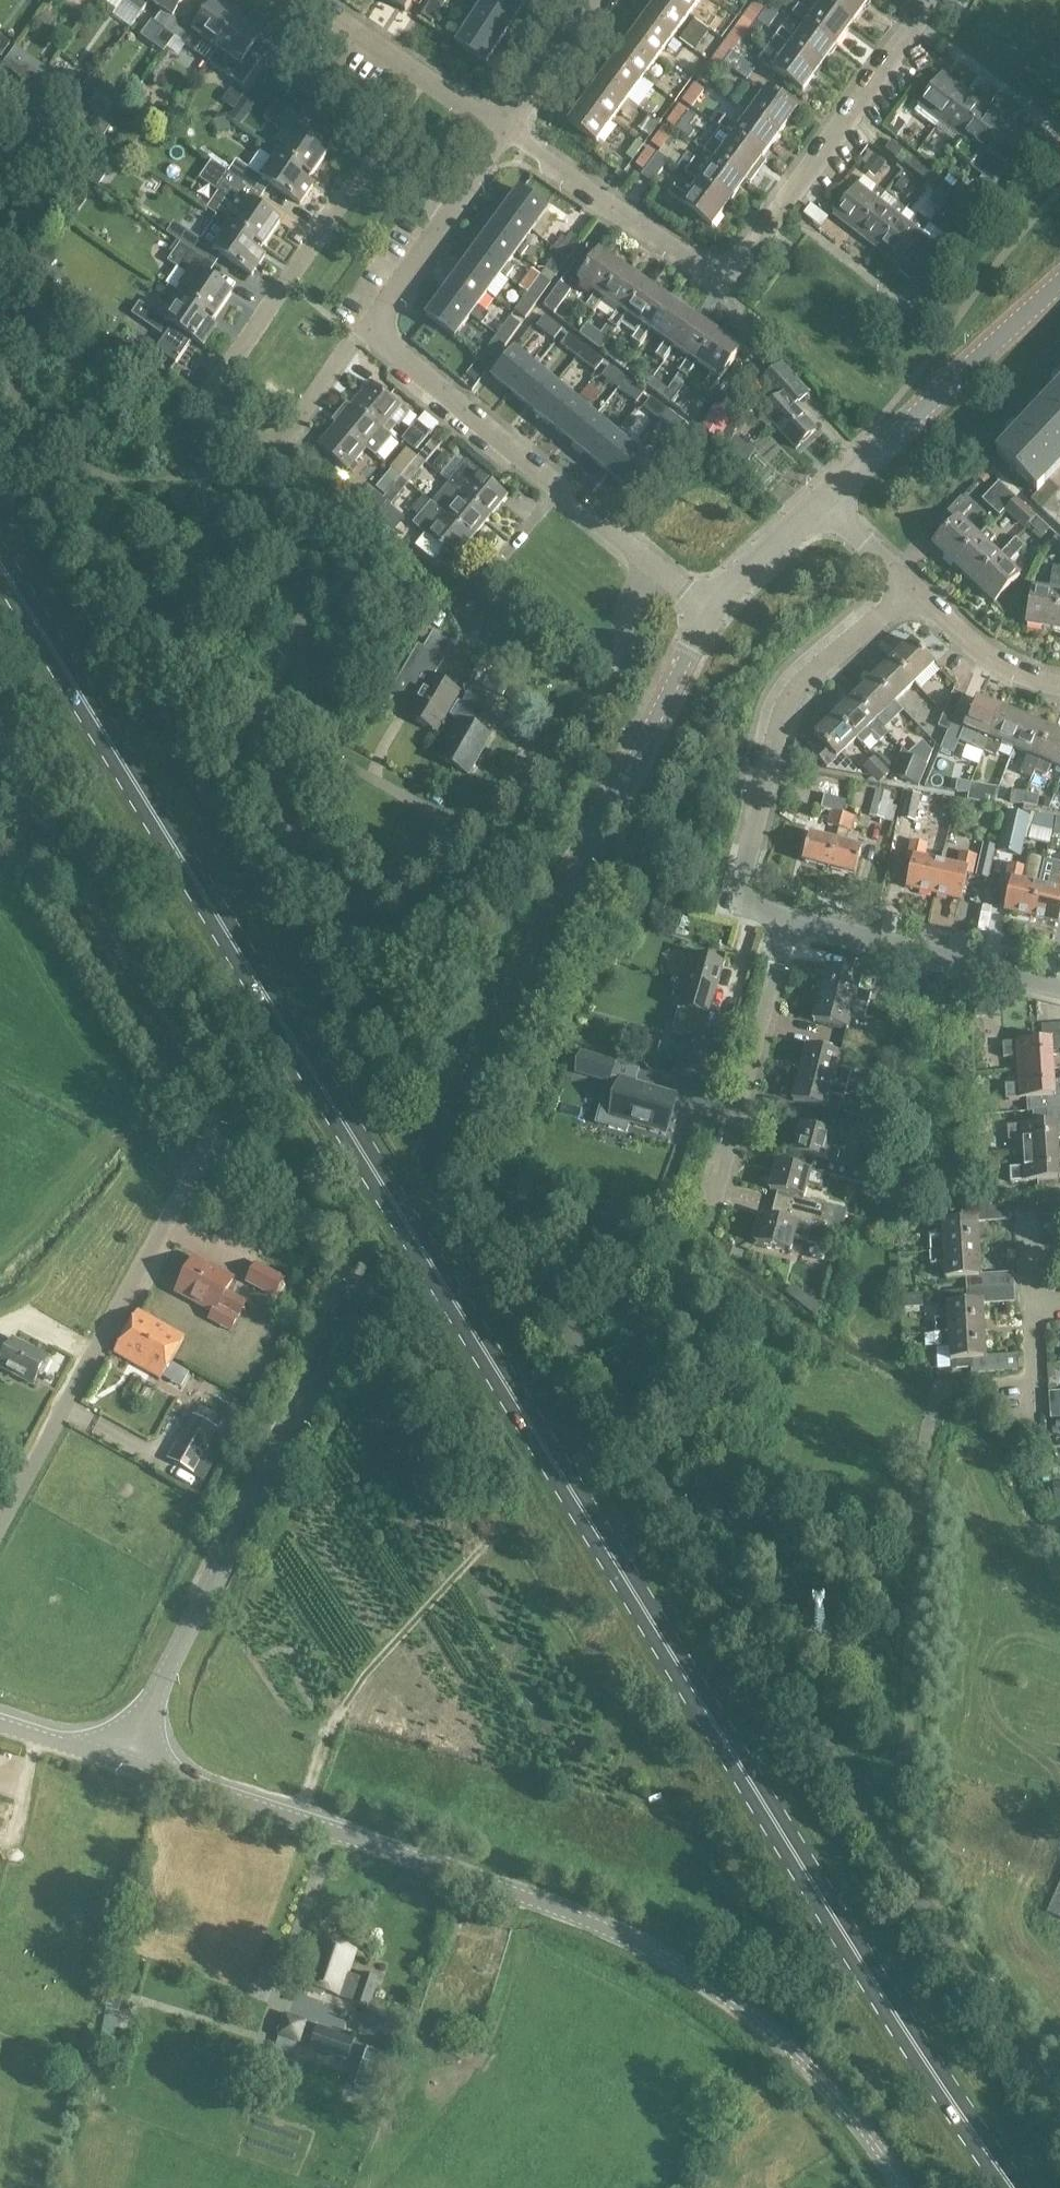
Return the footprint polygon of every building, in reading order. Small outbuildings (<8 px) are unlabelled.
[(142,15),(151,3),(153,0),(121,0),(142,15)] [(175,39),(196,10),(186,2),(187,0),(153,0),(151,3),(163,12),(154,24),(165,32),(157,42),(168,50),(175,39)] [(406,13),(414,0),(386,0),(406,13)] [(421,17),(432,24),(444,6),(435,0),(432,0),(421,17)] [(530,0),(487,0),(486,2),(516,21),(530,0)] [(675,38),(691,16),(668,0),(660,0),(647,17),(675,38)] [(703,0),(668,0),(691,16),(703,0)] [(745,17),(754,23),(767,7),(758,0),(745,17)] [(824,3),(854,24),(871,1),(869,0),(821,0),(824,3)] [(501,43),(516,21),(486,2),(471,24),(501,43)] [(854,24),(824,3),(814,17),(799,7),(793,15),(808,26),(808,25),(838,47),(854,24)] [(175,39),(196,54),(205,42),(218,51),(238,22),(215,6),(207,17),(196,10),(175,39)] [(632,39),(660,59),(675,38),(647,17),(632,39)] [(697,33),(719,38),(721,26),(699,21),(697,33)] [(739,45),(751,28),(742,21),(730,38),(739,45)] [(238,22),(218,51),(209,63),(242,88),(263,59),(266,61),(275,48),(265,44),(266,42),(265,42),(264,44),(260,41),(261,39),(238,22)] [(487,65),(501,43),(471,24),(457,46),(487,65)] [(782,29),(776,38),(791,48),(821,70),(838,47),(808,25),(808,26),(797,40),(782,29)] [(696,36),(684,45),(696,61),(708,52),(696,36)] [(804,93),(821,70),(791,48),(776,38),(759,61),(804,93)] [(26,39),(12,52),(37,78),(51,64),(26,39)] [(616,60),(644,80),(660,59),(632,39),(616,60)] [(723,66),(736,49),(727,42),(714,59),(723,66)] [(755,70),(733,53),(725,65),(747,81),(755,70)] [(600,81),(629,102),(644,80),(616,60),(600,81)] [(708,87),(720,70),(711,63),(699,81),(708,87)] [(964,93),(942,77),(919,107),(940,123),(964,93)] [(585,103),(613,123),(629,102),(600,81),(585,103)] [(692,108),(705,91),(696,85),(684,102),(692,108)] [(768,91),(756,107),(742,96),(736,104),(750,115),(751,114),(780,136),(798,113),(768,91)] [(940,123),(961,140),(985,109),(964,93),(940,123)] [(728,99),(715,108),(723,118),(736,109),(728,99)] [(274,151),(274,152),(312,178),(329,153),(304,136),(312,126),(278,102),(265,121),(285,135),(274,151)] [(585,103),(569,124),(597,144),(613,123),(585,103)] [(677,129),(689,112),(681,106),(668,123),(677,129)] [(996,111),(993,115),(985,109),(961,140),(957,146),(956,146),(939,167),(948,173),(970,146),(983,156),(1006,126),(1003,124),(1006,120),(996,111)] [(689,112),(683,121),(691,126),(697,117),(689,112)] [(719,127),(733,138),(734,138),(734,137),(764,159),(780,136),(751,114),(750,115),(740,129),(725,119),(719,127)] [(983,156),(1004,172),(1027,142),(1006,126),(983,156)] [(661,151),(674,133),(665,127),(652,144),(661,151)] [(734,138),(733,138),(722,153),(708,142),(702,150),(706,154),(717,161),(718,161),(747,182),(764,159),(734,137),(734,138)] [(644,145),(637,140),(630,149),(637,154),(644,145)] [(885,151),(896,159),(902,151),(891,143),(885,151)] [(308,184),(312,178),(274,152),(274,151),(265,145),(260,153),(274,163),(263,180),(237,162),(229,174),(263,197),(271,186),(301,206),(314,188),(308,184)] [(646,172),(642,177),(653,185),(670,161),(659,154),(658,155),(650,148),(637,166),(646,172)] [(907,167),(912,159),(902,151),(896,159),(907,167)] [(678,167),(700,184),(700,183),(730,205),(747,182),(718,161),(717,161),(706,154),(700,163),(688,154),(678,167)] [(907,167),(917,175),(923,168),(912,159),(907,167)] [(928,183),(934,176),(923,168),(917,175),(928,183)] [(256,208),(263,197),(229,174),(216,192),(236,206),(224,223),(225,223),(226,224),(264,249),(281,224),(256,208)] [(928,183),(939,192),(945,184),(934,176),(928,183)] [(713,228),(730,205),(700,183),(700,184),(689,198),(675,188),(669,196),(713,228)] [(949,200),(955,192),(945,184),(939,192),(949,200)] [(834,218),(856,234),(862,226),(879,204),(886,195),(878,189),(871,197),(858,187),(846,202),(843,199),(839,200),(833,208),(833,212),(836,215),(834,218)] [(520,191),(504,212),(533,233),(548,212),(520,191)] [(949,200),(960,208),(966,200),(955,192),(949,200)] [(949,200),(941,210),(970,232),(981,218),(974,213),(977,209),(966,200),(960,208),(949,200)] [(856,234),(877,250),(885,240),(900,220),(907,211),(899,205),(892,214),(879,204),(862,226),(856,234)] [(489,233),(518,254),(522,258),(529,249),(524,246),(533,233),(504,212),(489,233)] [(900,220),(885,240),(877,250),(898,267),(921,236),(930,225),(918,215),(909,226),(900,220)] [(226,235),(214,252),(222,257),(252,278),(265,259),(260,255),(264,249),(226,224),(225,223),(224,223),(217,218),(212,225),(226,235)] [(518,254),(489,233),(473,255),(502,276),(507,279),(514,269),(509,266),(518,254)] [(214,252),(188,234),(180,245),(215,268),(222,257),(214,252)] [(569,261),(582,243),(572,235),(559,253),(569,261)] [(921,236),(898,267),(901,269),(898,272),(909,281),(911,277),(920,283),(943,253),(921,236)] [(188,278),(177,294),(177,295),(215,321),(232,296),(207,279),(215,268),(180,245),(168,264),(188,278)] [(556,279),(569,261),(559,253),(546,271),(556,279)] [(595,295),(585,310),(594,316),(604,301),(603,301),(624,270),(600,254),(579,284),(595,295)] [(473,255),(458,276),(487,297),(502,276),(473,255)] [(609,326),(607,325),(600,334),(608,339),(615,330),(617,332),(622,325),(621,325),(627,317),(634,307),(647,287),(624,270),(603,301),(604,301),(619,311),(609,326)] [(486,313),(479,308),(487,297),(458,276),(442,297),(471,318),(473,316),(480,321),(486,313)] [(539,302),(552,285),(541,277),(528,295),(539,302)] [(545,305),(555,313),(572,290),(562,283),(545,305)] [(650,333),(671,303),(647,287),(634,307),(627,317),(621,325),(622,325),(636,336),(632,342),(641,348),(651,333),(650,333)] [(211,327),(215,321),(177,295),(177,294),(169,288),(163,296),(178,305),(166,323),(140,305),(132,316),(166,339),(164,342),(184,355),(193,342),(204,349),(216,330),(211,327)] [(528,295),(516,312),(526,320),(539,302),(528,295)] [(442,297),(427,319),(456,339),(471,318),(442,297)] [(664,364),(674,350),(674,349),(683,335),(694,319),(671,303),(650,333),(651,333),(665,344),(655,358),(664,364)] [(499,305),(492,317),(506,324),(512,312),(499,305)] [(554,341),(562,331),(545,317),(537,328),(554,341)] [(509,344),(521,326),(511,319),(498,337),(509,344)] [(687,380),(697,366),(697,365),(708,349),(717,335),(694,319),(683,335),(674,349),(674,350),(689,360),(678,374),(687,380)] [(697,365),(697,366),(712,376),(702,391),(710,396),(741,352),(717,335),(708,349),(697,365)] [(586,349),(569,336),(561,346),(578,359),(586,349)] [(496,362),(509,344),(498,337),(485,354),(496,362)] [(604,362),(586,349),(578,359),(596,373),(604,362)] [(493,379),(513,396),(536,369),(516,352),(493,379)] [(770,428),(772,426),(796,452),(817,432),(795,409),(809,396),(782,365),(760,385),(776,403),(760,418),(760,421),(766,428),(770,428)] [(627,380),(610,367),(602,378),(619,391),(627,380)] [(513,396),(533,413),(556,385),(536,369),(513,396)] [(645,394),(627,380),(619,391),(637,404),(645,394)] [(533,413),(553,430),(576,402),(556,385),(533,413)] [(718,443),(741,406),(749,394),(734,385),(720,407),(715,404),(700,428),(718,443)] [(371,386),(354,407),(383,431),(400,410),(371,386)] [(671,404),(676,397),(664,388),(659,395),(671,404)] [(1036,496),(1041,491),(1037,487),(1059,462),(1059,391),(996,459),(1015,476),(1014,478),(1017,480),(1018,479),(1036,496)] [(669,412),(651,399),(643,409),(661,422),(669,412)] [(553,430),(573,446),(596,419),(576,402),(553,430)] [(741,406),(718,443),(726,449),(724,453),(742,465),(752,449),(737,439),(753,413),(741,406)] [(354,407),(336,427),(366,451),(383,431),(354,407)] [(661,422),(678,436),(686,425),(669,412),(661,422)] [(616,436),(596,419),(573,446),(593,463),(616,436)] [(430,435),(420,426),(405,444),(416,452),(430,435)] [(348,472),(366,451),(336,427),(319,448),(348,472)] [(593,463),(614,480),(636,453),(616,436),(593,463)] [(434,456),(443,446),(435,439),(427,450),(434,456)] [(427,450),(418,460),(426,466),(434,456),(427,450)] [(614,480),(634,497),(657,469),(636,453),(614,480)] [(417,477),(426,466),(418,460),(409,470),(417,477)] [(449,485),(461,495),(490,519),(507,498),(466,464),(449,485)] [(409,470),(401,481),(408,487),(417,477),(409,470)] [(401,481),(392,491),(400,497),(408,487),(401,481)] [(1049,483),(1041,491),(1036,496),(1031,502),(1042,512),(1059,493),(1049,483)] [(369,488),(360,499),(379,515),(387,504),(388,504),(384,501),(369,488)] [(996,496),(1009,508),(1016,500),(1004,488),(996,496)] [(384,501),(388,504),(387,504),(391,508),(400,497),(392,491),(384,501)] [(1059,493),(1042,512),(1051,521),(1059,511),(1059,493)] [(461,495),(444,516),(473,540),(490,519),(461,495)] [(938,525),(947,534),(934,548),(955,567),(980,541),(978,539),(960,522),(972,509),(962,499),(938,525)] [(1029,513),(1016,500),(1009,508),(1005,512),(1024,531),(1036,519),(1029,513)] [(383,546),(405,519),(388,505),(366,532),(383,546)] [(455,560),(473,540),(444,516),(431,505),(414,526),(455,560)] [(1059,529),(1059,511),(1051,521),(1059,529)] [(1042,540),(1049,532),(1036,519),(1029,527),(1042,540)] [(978,539),(980,541),(955,567),(975,586),(988,572),(999,559),(987,547),(995,538),(987,530),(978,539)] [(1059,557),(1059,542),(1056,539),(1049,546),(1059,557)] [(1020,579),(1008,567),(1025,550),(1016,541),(999,559),(988,572),(975,586),(995,605),(1020,579)] [(1027,627),(1055,632),(1059,605),(1059,569),(1053,568),(1049,594),(1033,591),(1027,627)] [(433,680),(444,661),(453,645),(433,633),(424,649),(431,653),(412,685),(424,692),(409,716),(436,732),(458,694),(433,680)] [(915,685),(935,666),(913,644),(893,663),(915,685)] [(893,663),(874,682),(895,704),(915,685),(893,663)] [(876,722),(895,704),(874,682),(855,700),(876,723),(876,722)] [(473,728),(480,715),(489,720),(497,705),(471,690),(462,706),(458,703),(451,717),(460,722),(439,759),(469,776),(491,738),(473,728)] [(955,719),(963,699),(953,695),(944,715),(955,719)] [(876,723),(855,700),(836,719),(857,741),(863,747),(873,737),(879,743),(888,734),(876,722),(876,723)] [(984,753),(990,740),(1002,711),(976,701),(967,724),(965,729),(978,735),(972,748),(984,753)] [(1002,711),(990,740),(984,753),(996,758),(1002,744),(1015,750),(1027,722),(1002,711)] [(949,733),(955,719),(944,715),(939,728),(948,732),(949,733)] [(836,719),(816,738),(823,745),(814,754),(828,769),(857,741),(836,719)] [(965,729),(967,724),(955,719),(949,733),(948,732),(941,751),(954,756),(965,729)] [(1052,732),(1027,722),(1015,750),(1028,755),(1020,775),(1032,780),(1036,773),(1035,773),(1040,760),(1052,732)] [(1059,769),(1059,735),(1052,732),(1040,760),(1035,773),(1036,773),(1047,778),(1052,765),(1059,769)] [(927,768),(932,756),(921,751),(916,763),(916,764),(927,768)] [(892,777),(918,788),(927,768),(916,764),(916,763),(901,756),(892,777)] [(872,777),(880,778),(887,772),(875,759),(865,769),(873,777),(872,777)] [(956,793),(969,796),(972,784),(958,782),(956,793)] [(991,806),(999,789),(972,784),(969,796),(968,802),(991,806)] [(890,794),(878,791),(871,816),(894,823),(898,808),(892,807),(893,802),(889,801),(890,794)] [(1010,803),(1024,806),(1026,794),(1012,792),(1010,803)] [(915,822),(921,796),(908,793),(902,819),(915,822)] [(1039,797),(1026,794),(1024,806),(1037,808),(1039,797)] [(802,863),(829,870),(836,842),(839,829),(843,815),(847,802),(824,796),(821,810),(831,813),(824,839),(810,835),(802,863)] [(1021,859),(1030,818),(1006,812),(997,853),(1021,859)] [(1034,814),(1029,841),(1050,845),(1056,819),(1034,814)] [(855,818),(843,815),(839,829),(851,832),(855,818)] [(862,849),(836,842),(829,870),(855,877),(862,849)] [(907,889),(934,896),(941,864),(924,860),(927,846),(911,843),(907,861),(913,863),(907,889)] [(984,845),(976,877),(989,880),(996,848),(984,845)] [(973,877),(977,858),(961,854),(958,868),(941,864),(934,896),(961,902),(967,875),(973,877)] [(1005,912),(1032,918),(1039,887),(1022,883),(1025,869),(1010,865),(1005,884),(1011,886),(1005,912)] [(1039,887),(1032,918),(1059,925),(1059,919),(1059,877),(1056,891),(1039,887)] [(681,1010),(709,1017),(723,965),(695,958),(681,1010)] [(854,975),(828,968),(821,996),(855,1005),(869,1008),(872,995),(859,991),(862,978),(894,987),(897,973),(857,962),(854,975)] [(869,1008),(855,1005),(821,996),(814,1024),(848,1033),(852,1018),(865,1022),(869,1008)] [(1019,1072),(1054,1070),(1053,1056),(1059,1056),(1059,1028),(1043,1029),(1044,1042),(1003,1045),(1004,1059),(1018,1059),(1019,1072)] [(852,1032),(849,1045),(877,1052),(880,1039),(852,1032)] [(716,1042),(694,1036),(684,1074),(705,1079),(716,1042)] [(801,1075),(835,1084),(848,1087),(852,1074),(838,1070),(842,1056),(808,1047),(801,1075)] [(609,1085),(610,1080),(611,1081),(615,1066),(583,1058),(578,1076),(609,1085)] [(1055,1084),(1054,1070),(1019,1072),(1020,1086),(1006,1087),(1007,1101),(1027,1100),(1027,1113),(1033,1113),(1059,1111),(1059,1083),(1055,1084)] [(801,1075),(794,1103),(828,1111),(831,1097),(845,1101),(848,1087),(835,1084),(801,1075)] [(668,1135),(678,1099),(611,1081),(610,1080),(609,1085),(604,1104),(616,1108),(610,1131),(629,1136),(632,1126),(668,1135)] [(828,1125),(857,1132),(860,1118),(832,1111),(828,1125)] [(1033,1113),(1034,1126),(1008,1128),(1009,1142),(1023,1142),(1024,1155),(1059,1153),(1058,1140),(1059,1139),(1059,1111),(1033,1113)] [(849,1139),(801,1127),(793,1154),(810,1159),(807,1171),(830,1177),(876,1189),(879,1176),(837,1165),(840,1152),(845,1154),(849,1139)] [(1059,1153),(1024,1155),(1025,1169),(1011,1170),(1012,1184),(1040,1183),(1041,1196),(1059,1195),(1059,1167),(1059,1153)] [(807,1171),(778,1164),(770,1192),(805,1201),(809,1186),(827,1191),(830,1177),(807,1171)] [(809,1201),(805,1215),(833,1222),(837,1208),(809,1201)] [(929,1239),(930,1253),(980,1250),(978,1223),(1010,1221),(1009,1207),(963,1210),(964,1223),(942,1224),(943,1238),(929,1239)] [(826,1248),(833,1222),(805,1215),(802,1227),(764,1217),(757,1245),(791,1254),(795,1240),(826,1248)] [(930,1253),(931,1267),(945,1266),(946,1281),(967,1280),(968,1292),(1013,1289),(1012,1275),(982,1277),(980,1250),(930,1253)] [(246,1303),(227,1293),(234,1280),(196,1260),(178,1294),(216,1314),(220,1306),(239,1316),(246,1303)] [(257,1263),(246,1283),(276,1299),(287,1280),(257,1263)] [(968,1292),(968,1305),(947,1306),(948,1320),(934,1321),(935,1335),(985,1332),(983,1305),(1014,1303),(1013,1289),(968,1292)] [(920,1310),(941,1311),(942,1295),(921,1294),(920,1310)] [(162,1380),(176,1354),(185,1337),(138,1312),(115,1355),(162,1380)] [(952,1371),(972,1370),(973,1374),(1018,1370),(1017,1357),(986,1359),(986,1354),(985,1332),(935,1335),(936,1349),(950,1348),(950,1354),(951,1362),(952,1371)] [(36,1354),(15,1341),(0,1366),(0,1367),(33,1387),(39,1375),(44,1377),(52,1363),(36,1354)] [(171,1372),(189,1382),(198,1365),(179,1356),(171,1372)] [(195,1470),(218,1429),(194,1415),(171,1457),(195,1470)] [(307,1736),(304,1743),(311,1746),(313,1739),(307,1736)] [(1049,1915),(1059,1920),(1059,1889),(1049,1915)] [(355,1954),(322,1943),(308,1985),(315,1987),(314,1989),(315,1993),(329,1998),(332,1996),(333,1993),(340,1995),(340,1997),(354,2002),(361,1980),(347,1975),(355,1954)] [(366,2008),(367,2009),(370,2000),(377,1980),(363,1975),(361,1980),(354,2002),(353,2004),(366,2008)] [(366,2008),(358,2032),(397,2044),(405,2020),(383,2013),(386,2005),(370,2000),(367,2009),(366,2008)] [(126,2032),(126,2010),(110,2011),(111,2032),(126,2032)] [(317,2027),(310,2048),(348,2061),(355,2039),(317,2027)] [(393,2057),(367,2049),(354,2087),(380,2095),(393,2057)]
